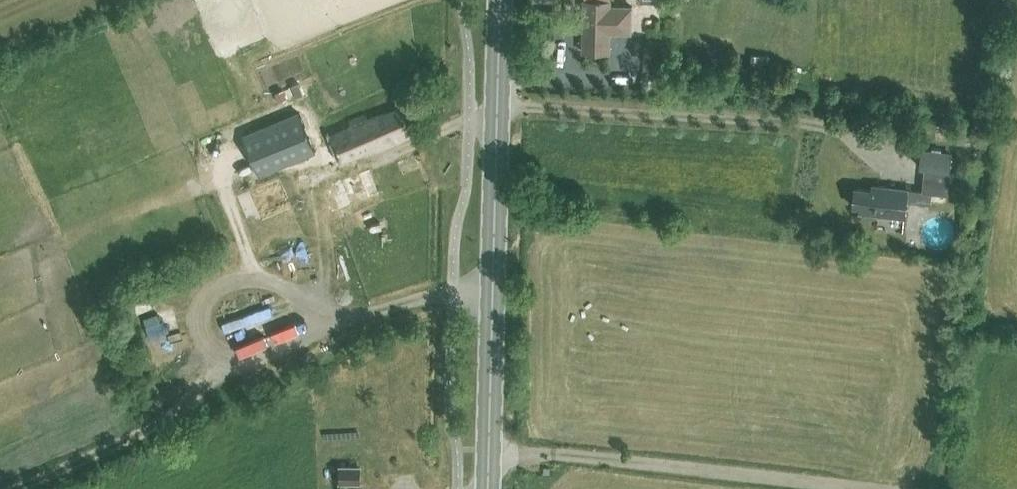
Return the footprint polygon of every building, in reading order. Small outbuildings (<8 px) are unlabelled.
[(609,52),(610,32),(632,33),(633,5),(611,4),(611,1),(588,0),(584,0),(583,51),(609,52)] [(291,86),(297,96),(303,93),(298,82),(291,86)] [(284,89),(276,93),(279,101),(287,97),(284,89)] [(350,124),(329,133),(339,157),(360,148),(363,155),(418,132),(406,105),(386,113),(367,120),(365,115),(349,121),(350,124)] [(299,112),(243,135),(259,174),(315,150),(299,112)] [(919,166),(925,166),(922,192),(872,186),(871,188),(855,187),(853,206),(859,207),(858,213),(904,217),(906,201),(930,204),(931,192),(947,194),(951,151),(921,148),(919,166)] [(330,211),(377,192),(368,168),(321,187),(330,211)] [(228,317),(231,331),(243,328),(245,337),(283,329),(280,313),(288,311),(286,304),(228,317)] [(360,466),(340,466),(340,482),(360,482),(360,466)]
